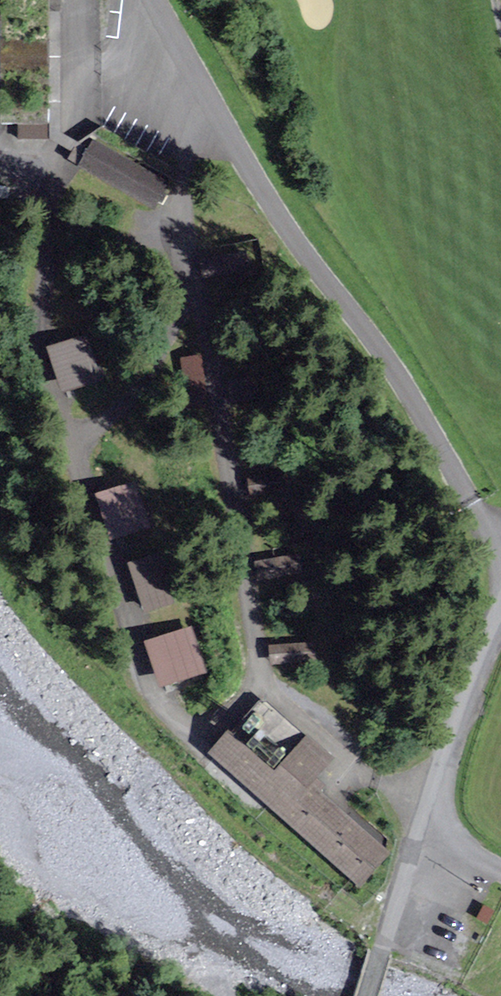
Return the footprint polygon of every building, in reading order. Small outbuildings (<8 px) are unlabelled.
[(7,130),(56,129),(69,129),(69,14),(61,14),(61,0),(7,0),(7,130)] [(69,129),(56,129),(56,144),(90,165),(97,154),(69,137),(69,129)] [(164,215),(180,186),(103,146),(97,154),(90,165),(86,171),(164,215)] [(92,341),(55,352),(70,399),(107,387),(92,341)] [(213,361),(185,362),(187,398),(214,397),(213,361)] [(288,493),(287,471),(249,473),(250,495),(288,493)] [(136,485),(97,498),(112,542),(151,529),(136,485)] [(306,554),(258,567),(265,590),(312,578),(306,554)] [(139,566),(152,615),(187,606),(174,556),(139,566)] [(197,630),(155,645),(172,692),(214,677),(197,630)] [(324,645),(276,652),(280,677),(328,670),(324,645)] [(371,889),(401,854),(324,787),(344,763),(272,701),(221,760),(371,889)]
